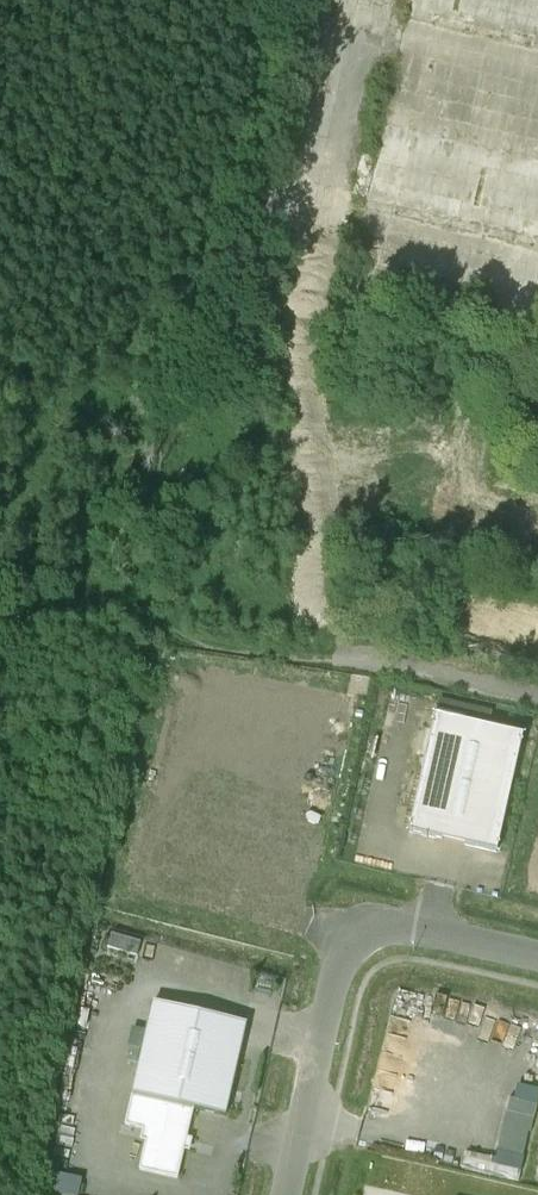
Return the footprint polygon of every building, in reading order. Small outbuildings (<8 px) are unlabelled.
[(405,8),(537,34),(537,0),(407,0),(405,8)] [(381,124),(365,200),(537,236),(537,157),(381,124)] [(523,737),(435,717),(408,833),(497,853),(523,737)] [(247,1026),(154,1004),(132,1097),(193,1111),(225,1119),(247,1026)] [(496,1164),(526,1167),(535,1099),(505,1095),(496,1164)] [(177,1180),(193,1111),(132,1097),(125,1127),(149,1132),(140,1172),(177,1180)] [(80,1177),(39,1170),(35,1188),(76,1194),(80,1177)]
